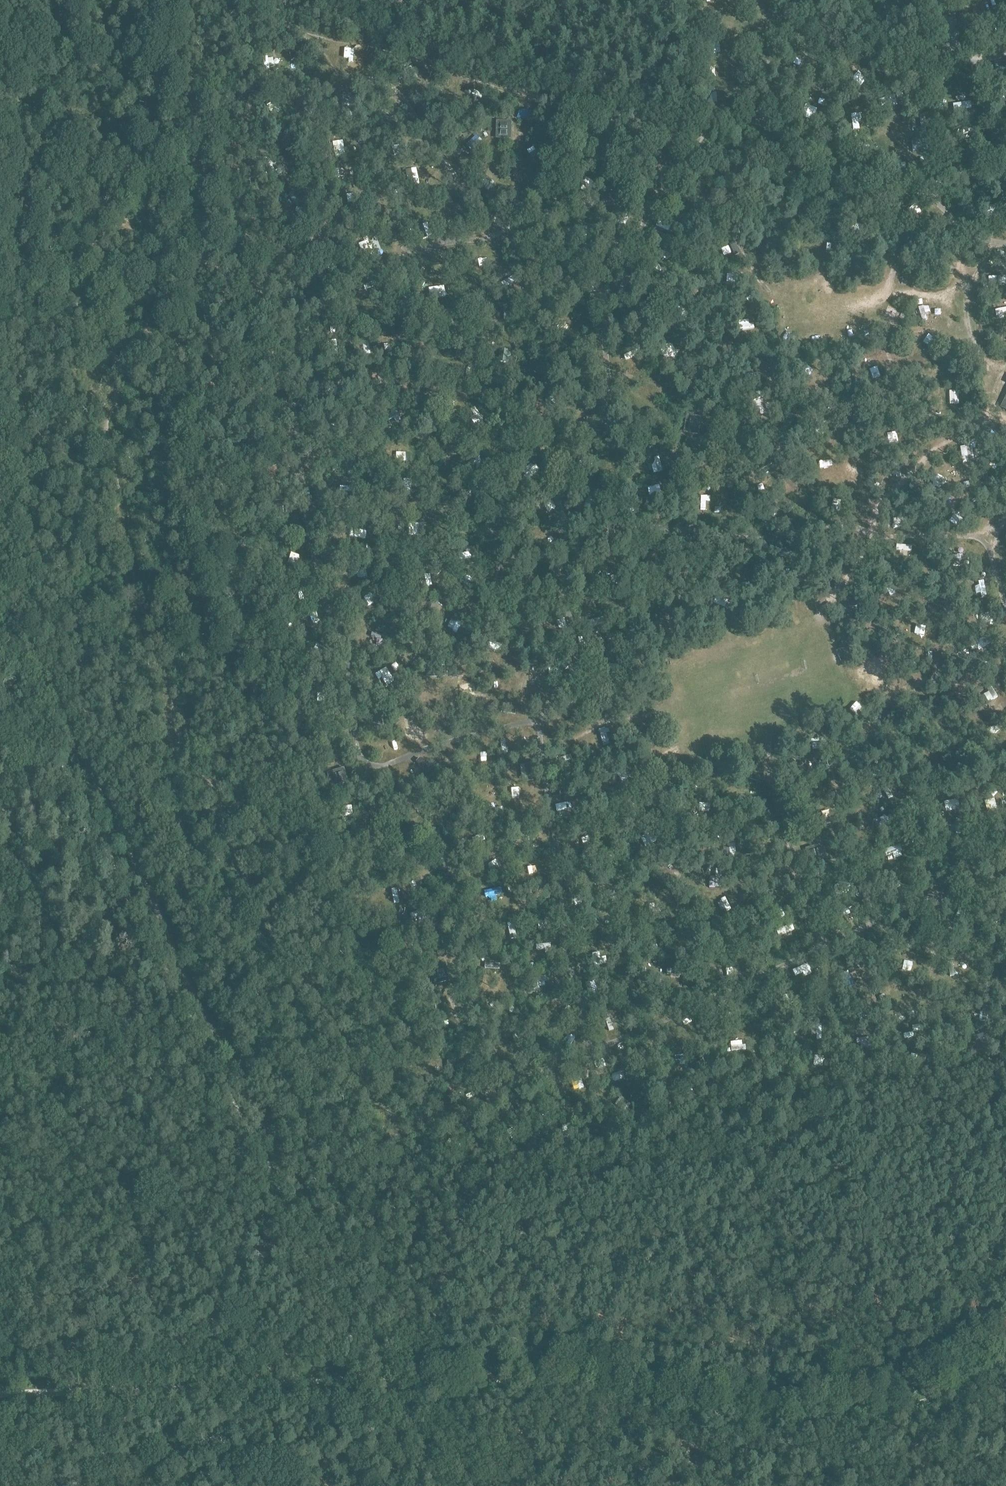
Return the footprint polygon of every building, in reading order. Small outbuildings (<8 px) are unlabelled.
[(981,128),(999,123),(996,112),(978,117),(981,128)] [(509,121),(498,121),(497,129),(500,130),(500,138),(512,139),(512,130),(509,130),(509,121)] [(943,142),(960,136),(956,125),(939,131),(943,142)] [(406,183),(418,182),(418,168),(405,169),(406,183)] [(777,221),(793,211),(787,202),(771,211),(777,221)] [(684,270),(698,258),(691,249),(676,261),(684,270)] [(477,261),(494,269),(498,259),(482,252),(477,261)] [(649,313),(636,326),(644,335),(657,322),(649,313)] [(923,340),(929,345),(935,339),(929,333),(923,340)] [(693,358),(687,349),(677,355),(683,364),(693,358)] [(686,415),(684,433),(699,435),(702,417),(686,415)] [(570,452),(583,439),(574,431),(562,445),(570,452)] [(658,501),(651,493),(642,501),(649,508),(658,501)] [(513,522),(526,508),(517,501),(505,515),(513,522)] [(852,528),(834,525),(833,537),(850,539),(852,528)] [(642,536),(635,528),(626,535),(633,543),(642,536)] [(854,533),(850,543),(862,548),(866,538),(854,533)] [(603,583),(595,576),(587,584),(595,591),(603,583)] [(327,772),(331,787),(349,782),(344,767),(327,772)] [(409,795),(404,786),(394,792),(399,801),(409,795)] [(464,821),(459,812),(449,817),(454,826),(464,821)] [(340,903),(335,894),(325,900),(330,909),(340,903)]
